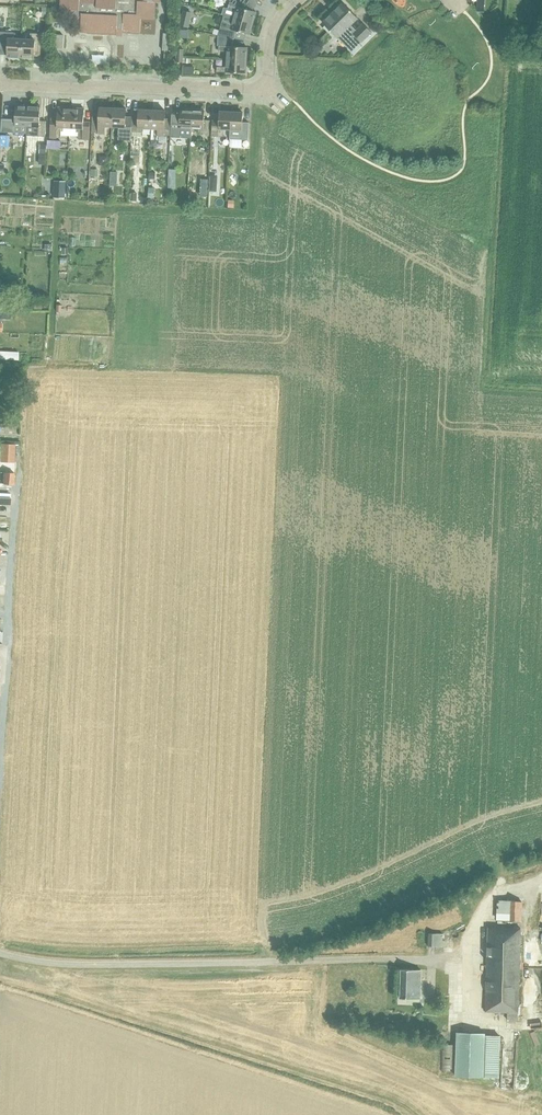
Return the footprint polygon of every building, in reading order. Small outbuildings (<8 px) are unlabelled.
[(60,9),(68,10),(81,24),(81,32),(117,34),(117,31),(140,32),(141,18),(154,19),(155,0),(61,0),(60,9)] [(230,0),(228,9),(225,9),(223,15),(253,23),(256,12),(241,7),(245,0),(230,0)] [(356,31),(351,25),(358,18),(343,2),(322,22),(338,38),(339,37),(349,48),(358,39),(361,42),(372,32),(363,23),(356,31)] [(250,34),(253,23),(223,15),(222,21),(218,35),(234,38),(235,30),(250,34)] [(21,58),(22,39),(13,38),(14,32),(0,31),(0,37),(0,49),(8,49),(8,57),(21,58)] [(22,39),(21,58),(34,58),(34,51),(41,51),(42,33),(30,33),(30,39),(22,39)] [(164,67),(170,67),(171,50),(168,50),(169,34),(164,33),(163,50),(165,50),(164,67)] [(54,47),(63,48),(63,35),(54,34),(54,47)] [(226,51),(226,59),(247,60),(247,47),(232,46),(234,38),(218,35),(217,45),(219,46),(219,51),(226,51)] [(247,60),(226,59),(225,67),(217,66),(217,72),(246,73),(247,60)] [(1,132),(27,133),(27,127),(28,105),(16,104),(15,119),(2,118),(1,132)] [(27,127),(27,133),(26,135),(45,136),(46,121),(40,120),(40,106),(28,105),(27,127)] [(64,127),(70,128),(71,107),(58,107),(57,120),(51,120),(50,137),(61,138),(61,131),(63,131),(64,127)] [(71,107),(70,128),(77,128),(76,136),(79,136),(78,139),(89,139),(90,122),(84,122),(84,108),(71,107)] [(105,126),(112,126),(113,108),(100,107),(99,115),(93,114),(92,133),(98,133),(105,133),(105,126)] [(113,108),(112,126),(119,127),(118,140),(131,141),(131,132),(132,116),(126,116),(126,108),(113,108)] [(132,116),(131,132),(133,132),(133,136),(142,136),(142,132),(143,132),(143,128),(151,129),(152,110),(139,109),(139,117),(132,116)] [(172,110),(172,118),(171,135),(180,136),(184,133),(188,135),(191,135),(191,128),(192,110),(180,109),(180,111),(172,110)] [(165,111),(152,110),(151,129),(158,129),(158,135),(164,136),(164,135),(171,136),(171,135),(172,118),(165,118),(165,111)] [(205,110),(192,110),(191,128),(198,129),(198,133),(209,134),(210,120),(204,120),(205,110)] [(224,129),(230,130),(231,112),(219,111),(219,121),(212,120),(212,136),(223,136),(224,129)] [(230,130),(230,137),(237,137),(248,138),(249,122),(243,122),(243,112),(231,112),(230,130)] [(99,165),(109,165),(109,156),(99,156),(99,165)] [(65,198),(66,181),(54,181),(53,198),(65,198)] [(1,444),(0,461),(14,462),(15,445),(1,444)] [(13,473),(3,472),(2,484),(12,484),(13,473)] [(11,494),(0,493),(0,504),(10,505),(11,494)] [(511,921),(522,921),(522,901),(511,901),(511,921)] [(518,1013),(521,928),(488,927),(485,1011),(508,1012),(507,1020),(517,1020),(518,1013)] [(429,933),(428,946),(436,946),(441,947),(442,933),(436,933),(429,933)] [(407,1002),(420,1003),(421,970),(401,969),(400,998),(408,998),(407,1002)] [(500,1036),(484,1035),(484,1033),(457,1032),(455,1076),(498,1077),(500,1036)] [(441,1071),(453,1071),(454,1044),(442,1044),(441,1071)]
